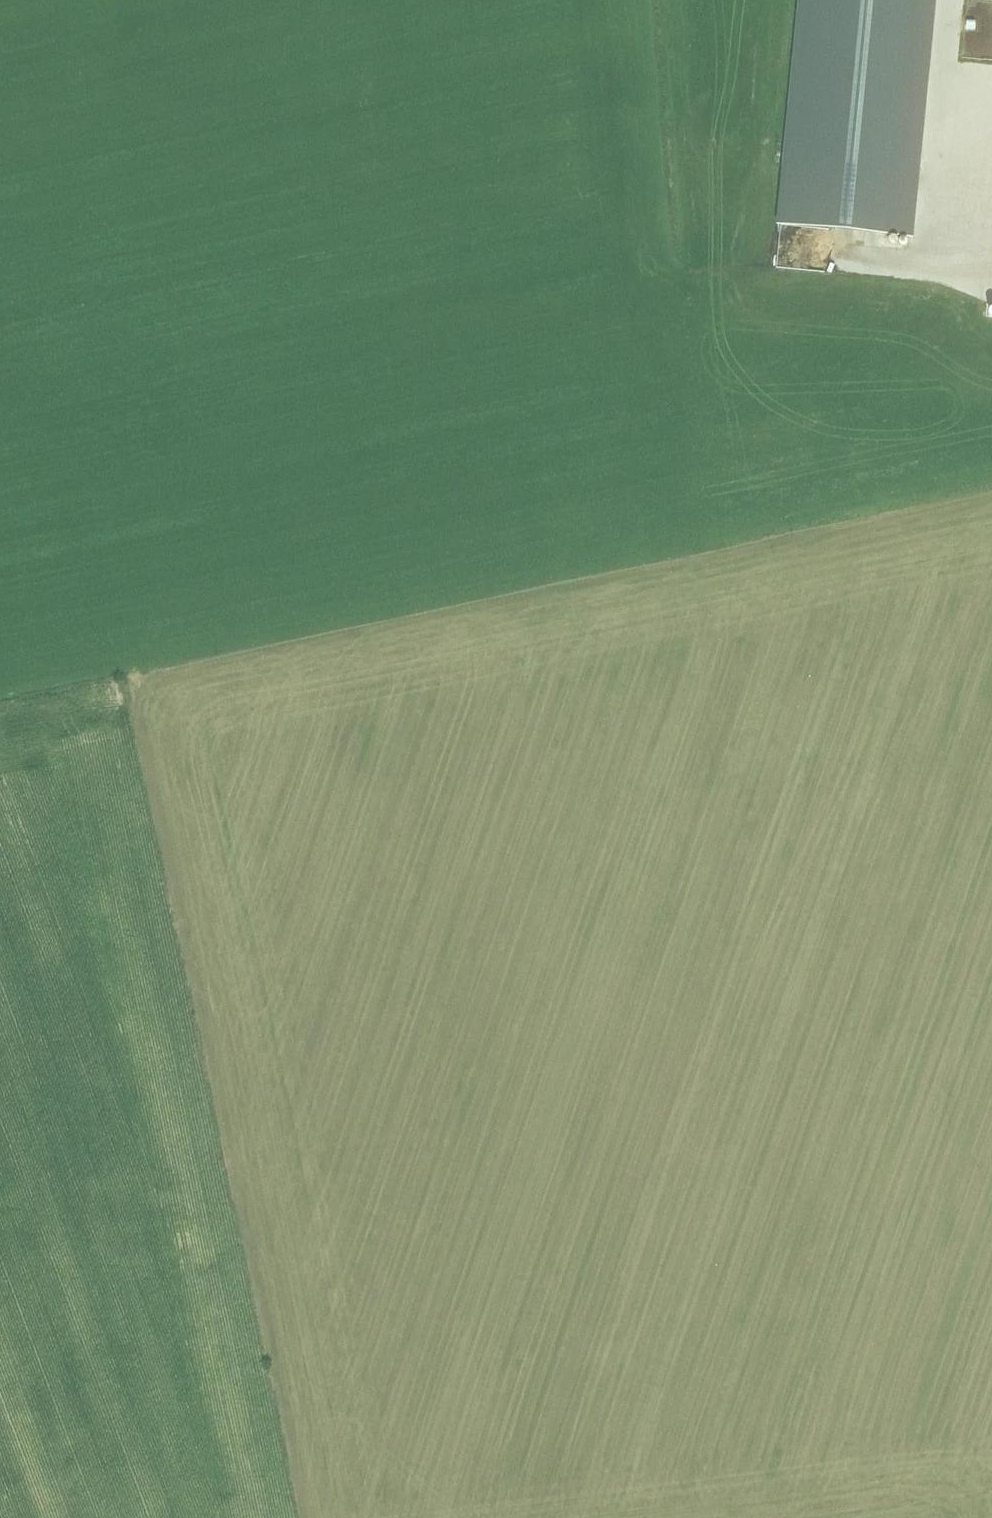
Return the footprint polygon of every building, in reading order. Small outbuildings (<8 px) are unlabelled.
[(787,159),(915,171),(931,0),(803,0),(787,159)] [(915,171),(787,159),(781,224),(908,237),(915,171)]
